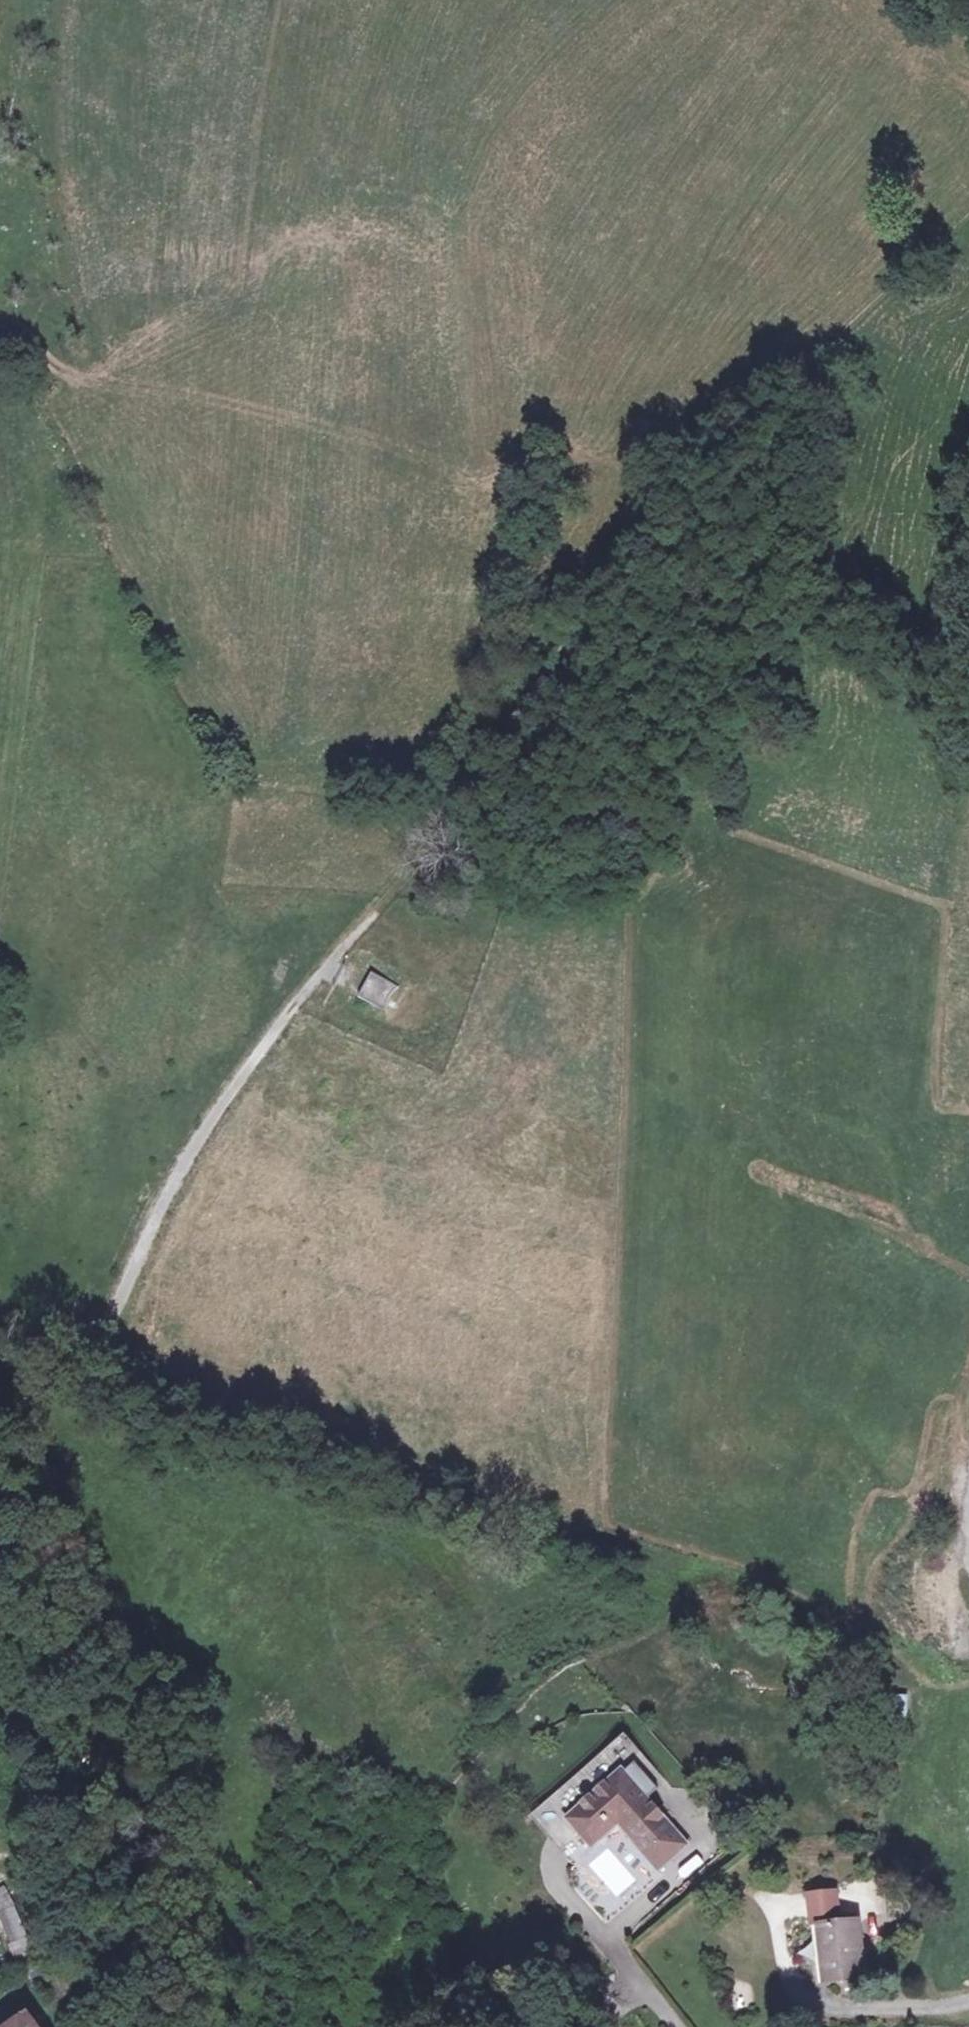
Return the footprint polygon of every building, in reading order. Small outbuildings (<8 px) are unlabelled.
[(405,993),(378,980),(366,1004),(393,1017),(394,1010),(396,1004),(400,999),(405,993)] [(617,1772),(561,1820),(585,1850),(613,1827),(653,1873),(684,1847),(643,1800),(653,1791),(631,1765),(620,1775),(617,1772)] [(832,1890),(806,1891),(807,1920),(813,1921),(833,1920),(832,1890)] [(1,1953),(17,1951),(11,1908),(0,1909),(0,1946),(1,1953)] [(833,1920),(813,1921),(813,1978),(832,1977),(832,1985),(846,1985),(846,1977),(854,1977),(853,1920),(833,1920)] [(20,1970),(17,1951),(1,1953),(5,1974),(20,1970)] [(27,2018),(14,2026),(33,2026),(27,2018)]
